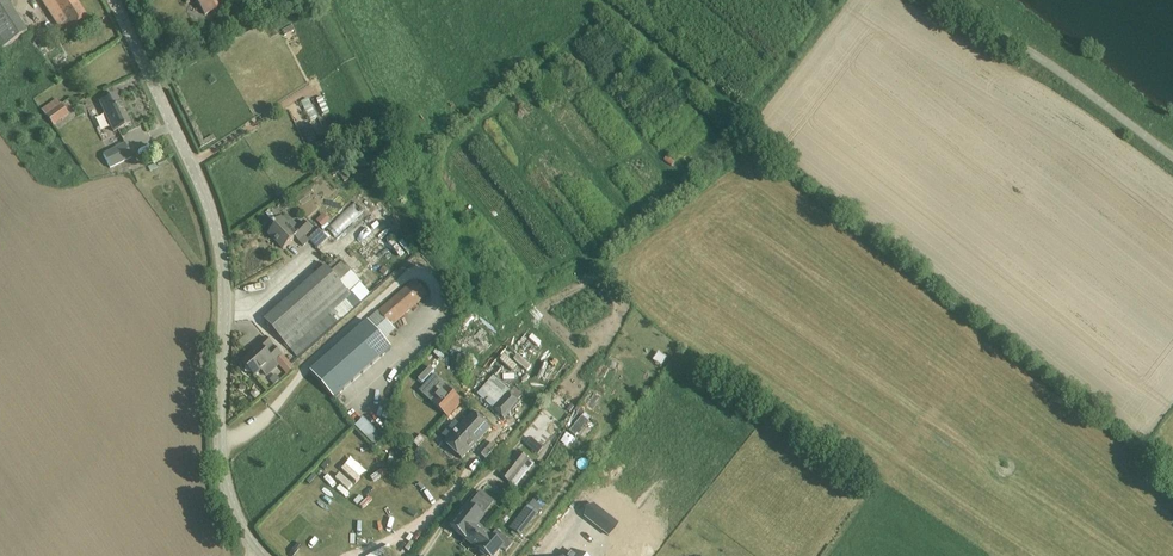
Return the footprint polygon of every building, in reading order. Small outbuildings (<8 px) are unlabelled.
[(6,0),(0,0),(0,49),(26,32),(6,0)] [(89,20),(76,0),(41,0),(55,22),(62,18),(64,21),(60,24),(67,35),(89,20)] [(205,15),(217,7),(214,3),(218,0),(195,0),(205,15)] [(113,132),(130,124),(121,104),(120,104),(116,94),(99,102),(113,132)] [(317,99),(324,115),(329,112),(322,97),(317,99)] [(45,115),(53,126),(69,114),(61,103),(45,115)] [(305,108),(311,122),(318,119),(312,105),(305,108)] [(130,158),(123,144),(103,154),(107,163),(110,168),(130,158)] [(165,158),(156,162),(159,167),(159,168),(168,164),(165,158)] [(332,170),(336,175),(342,171),(339,166),(332,170)] [(338,214),(347,202),(342,197),(332,209),(338,214)] [(336,237),(364,211),(355,201),(327,228),(336,237)] [(302,210),(308,216),(317,208),(311,202),(302,210)] [(330,220),(323,213),(316,220),(323,227),(330,220)] [(309,240),(305,236),(312,228),(304,221),(294,231),(281,218),(273,225),(275,227),(269,233),(284,249),(295,238),(303,246),(309,240)] [(309,239),(318,249),(329,239),(320,229),(309,239)] [(335,270),(351,290),(362,282),(347,262),(335,270)] [(340,320),(333,312),(352,295),(326,266),(265,320),(298,357),(340,320)] [(428,294),(415,280),(368,322),(384,340),(396,329),(393,326),(428,294)] [(311,372),(335,398),(391,348),(384,340),(368,322),(368,321),(311,372)] [(541,348),(545,343),(533,332),(529,336),(541,348)] [(283,356),(275,346),(267,338),(259,344),(261,347),(243,363),(246,367),(246,372),(251,373),(255,376),(261,371),(263,373),(276,361),(283,356)] [(507,377),(525,347),(511,338),(499,358),(495,356),(489,367),(507,377)] [(664,367),(670,358),(660,351),(654,360),(664,367)] [(294,369),(283,356),(276,361),(288,374),(294,369)] [(281,380),(276,374),(270,380),(275,385),(281,380)] [(432,404),(434,402),(447,388),(448,387),(435,375),(419,392),(432,404)] [(505,419),(521,403),(519,401),(523,396),(515,388),(514,390),(510,388),(509,389),(494,376),(478,394),(505,419)] [(462,401),(447,388),(434,402),(449,416),(462,401)] [(526,419),(538,404),(533,400),(521,414),(526,419)] [(445,443),(462,459),(491,429),(474,412),(461,426),(456,422),(443,436),(447,440),(445,443)] [(366,417),(357,425),(375,445),(384,437),(366,417)] [(578,435),(586,425),(579,419),(569,431),(575,436),(577,433),(578,435)] [(539,454),(550,440),(531,424),(519,438),(539,454)] [(349,465),(362,453),(357,448),(350,454),(346,450),(340,456),(349,465)] [(516,488),(535,464),(519,451),(501,475),(516,488)] [(479,528),(476,525),(483,516),(470,506),(452,528),(466,539),(467,538),(470,540),(469,542),(469,543),(469,545),(469,546),(470,547),(483,531),(479,528)] [(510,527),(520,536),(538,514),(528,506),(510,527)] [(581,554),(588,543),(564,525),(556,535),(581,554)] [(491,536),(490,537),(483,531),(470,547),(471,548),(473,548),(475,548),(477,546),(481,549),(480,550),(487,555),(495,555),(503,546),(497,541),(502,534),(497,530),(492,537),(491,536)]
